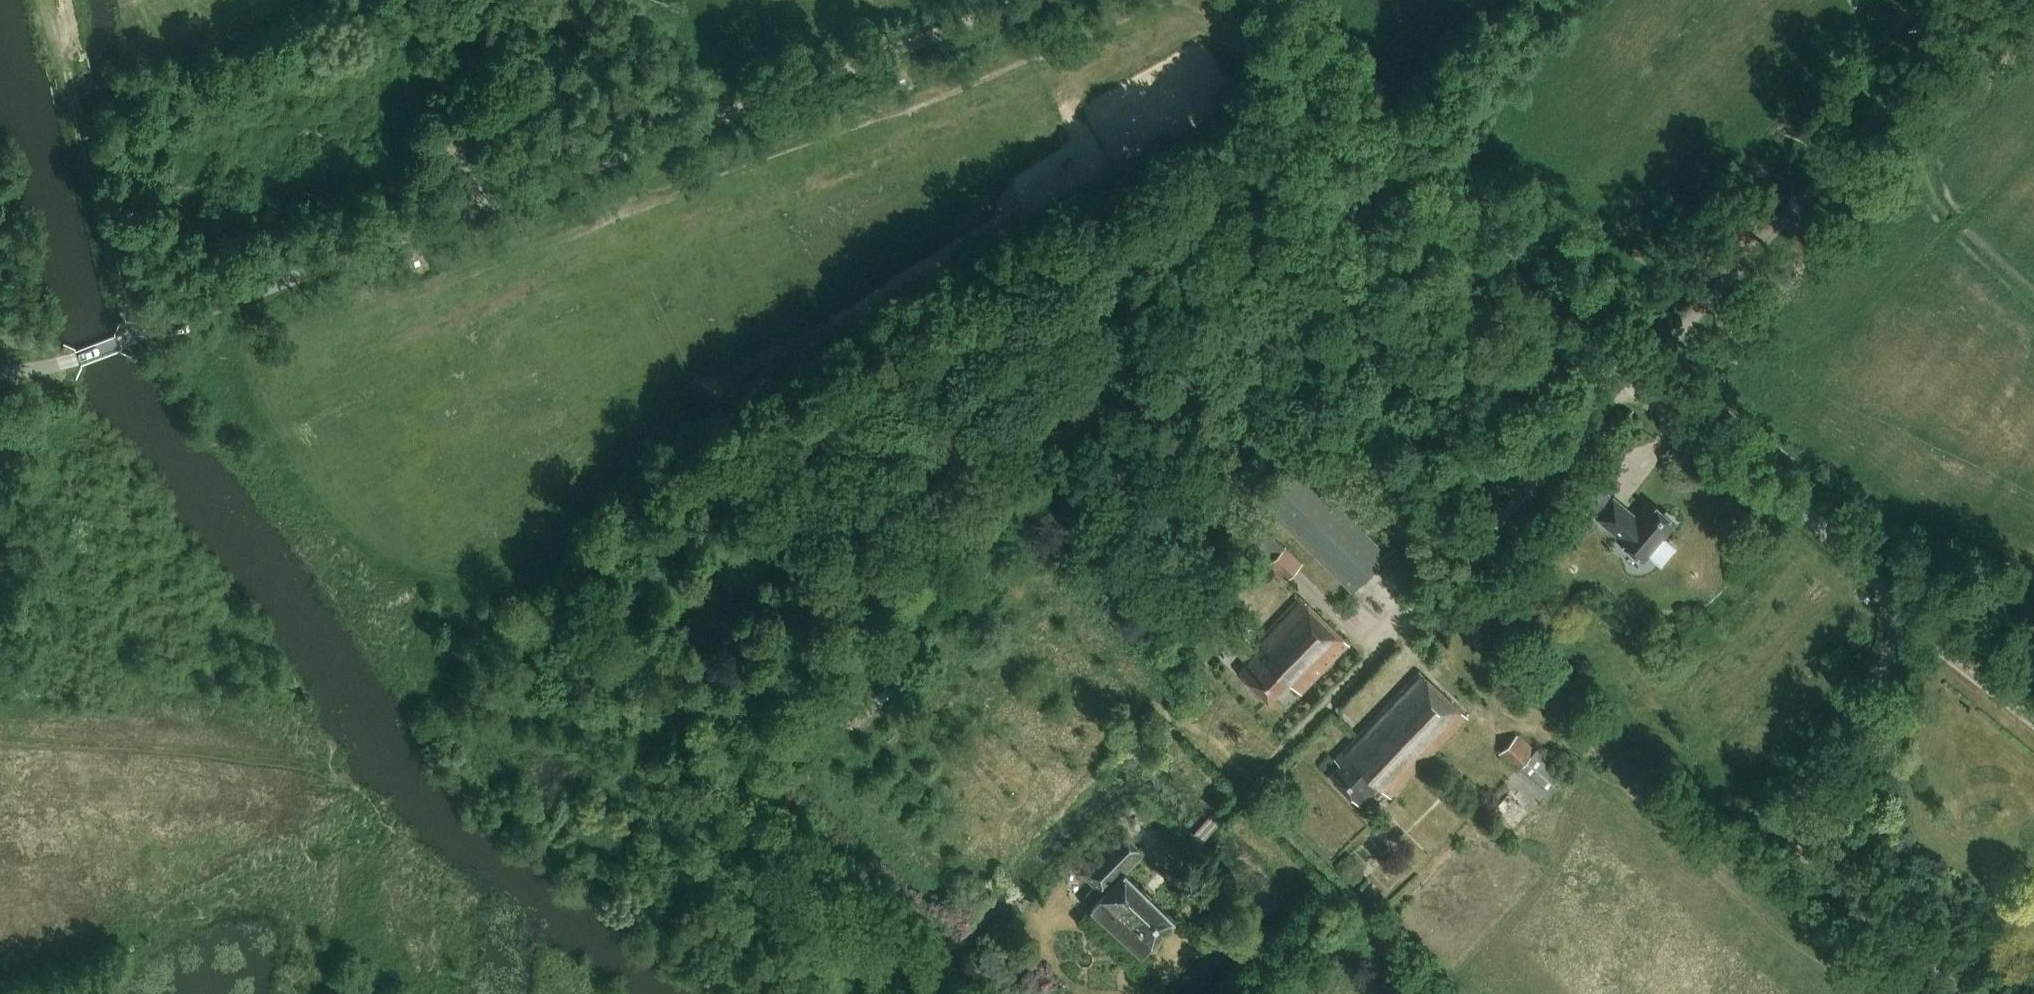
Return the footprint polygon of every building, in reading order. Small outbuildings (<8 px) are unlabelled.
[(1352,594),(1389,556),(1296,467),(1260,505),(1352,594)] [(1582,507),(1598,487),(1589,479),(1573,499),(1582,507)] [(1636,518),(1612,499),(1596,519),(1619,538),(1618,540),(1642,560),(1649,552),(1659,561),(1670,547),(1660,539),(1675,521),(1666,514),(1664,516),(1649,503),(1636,518)] [(1564,540),(1556,533),(1545,546),(1554,553),(1564,540)] [(1285,547),(1268,567),(1280,577),(1287,583),(1304,563),(1285,547)] [(1256,642),(1261,647),(1238,671),(1269,700),(1288,681),(1300,693),(1348,643),(1300,597),(1256,642)] [(1242,638),(1232,649),(1243,660),(1254,649),(1242,638)] [(1334,759),(1340,765),(1329,776),(1358,805),(1378,785),(1390,797),(1423,762),(1467,717),(1419,671),(1355,737),(1334,759)] [(1517,734),(1500,755),(1517,769),(1515,770),(1548,798),(1569,773),(1538,747),(1536,750),(1517,734)] [(1094,885),(1082,898),(1140,953),(1173,918),(1126,874),(1143,852),(1120,830),(1081,872),(1094,885)]
